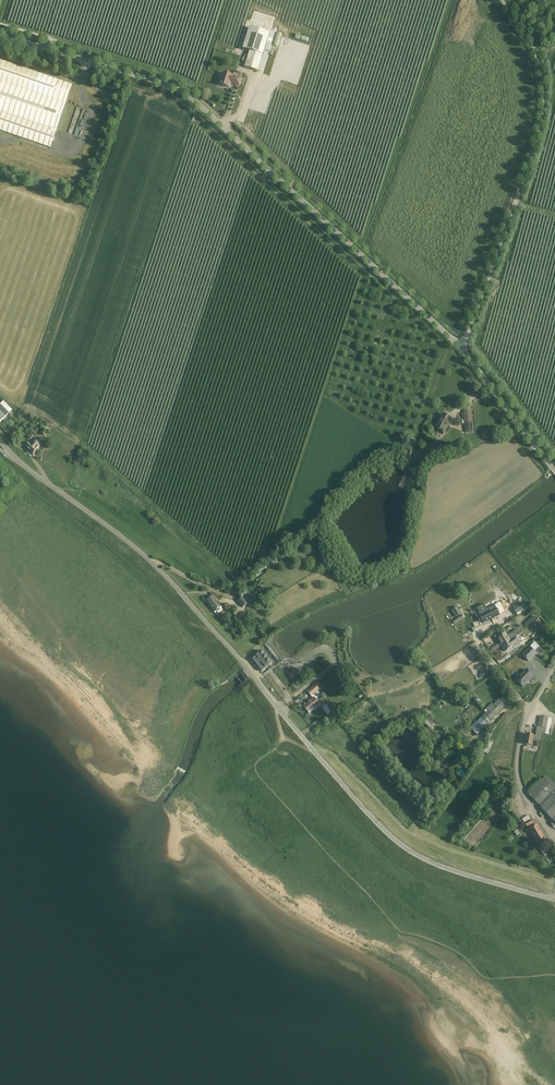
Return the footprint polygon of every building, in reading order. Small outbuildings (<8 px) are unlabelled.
[(257,71),(269,34),(249,27),(243,49),(250,51),(245,67),(257,71)] [(0,60),(0,129),(51,147),(72,85),(0,60)] [(242,79),(223,73),(219,84),(229,87),(230,83),(239,86),(242,79)] [(76,107),(69,132),(76,134),(80,118),(86,120),(89,110),(76,107)] [(0,404),(0,422),(9,413),(0,404)] [(473,423),(471,410),(464,410),(465,424),(473,423)] [(451,419),(443,414),(435,429),(443,433),(451,419)] [(42,443),(40,441),(38,442),(35,439),(30,444),(29,443),(25,447),(33,454),(41,445),(42,443)] [(415,452),(406,451),(405,460),(413,462),(415,452)] [(253,599),(245,588),(241,591),(243,593),(240,596),(241,598),(237,601),(243,608),(247,604),(250,602),(253,600),(252,599),(253,599)] [(497,590),(511,615),(516,612),(502,588),(497,590)] [(217,601),(213,596),(206,601),(214,612),(223,606),(218,600),(217,601)] [(499,615),(494,606),(479,614),(483,623),(494,617),(499,615)] [(451,610),(455,617),(461,613),(456,607),(451,610)] [(538,618),(533,612),(529,615),(532,617),(524,624),(527,627),(538,618)] [(461,615),(452,622),(454,625),(464,619),(461,615)] [(498,639),(501,645),(516,636),(517,636),(519,634),(517,630),(506,636),(505,633),(499,636),(498,635),(494,637),(496,640),(498,639)] [(505,651),(513,647),(513,648),(518,645),(517,644),(520,643),(519,640),(521,639),(519,636),(517,637),(516,637),(517,636),(516,636),(501,645),(505,651)] [(523,654),(528,660),(535,652),(530,647),(523,654)] [(272,664),(263,652),(253,660),(262,672),(272,664)] [(469,667),(475,675),(484,668),(478,660),(469,667)] [(533,676),(526,670),(516,680),(523,687),(533,676)] [(323,689),(319,683),(315,685),(316,685),(307,692),(311,697),(311,696),(313,698),(303,706),(309,713),(319,705),(315,700),(321,696),(318,691),(319,690),(320,691),(323,689)] [(505,706),(498,699),(470,728),(477,735),(505,706)] [(332,714),(326,705),(322,707),(326,715),(328,715),(328,716),(332,714)] [(548,718),(540,716),(538,727),(537,727),(535,736),(533,736),(526,734),(525,745),(527,745),(526,746),(527,746),(529,747),(530,746),(530,745),(532,746),(533,739),(535,740),(541,741),(543,734),(549,735),(552,719),(548,718)] [(432,730),(435,728),(427,721),(425,723),(432,730)] [(488,741),(484,752),(489,754),(493,743),(488,741)] [(528,794),(538,805),(539,805),(541,807),(540,808),(554,824),(554,785),(546,777),(528,794)] [(534,826),(528,816),(522,819),(537,844),(545,839),(537,825),(534,826)]
